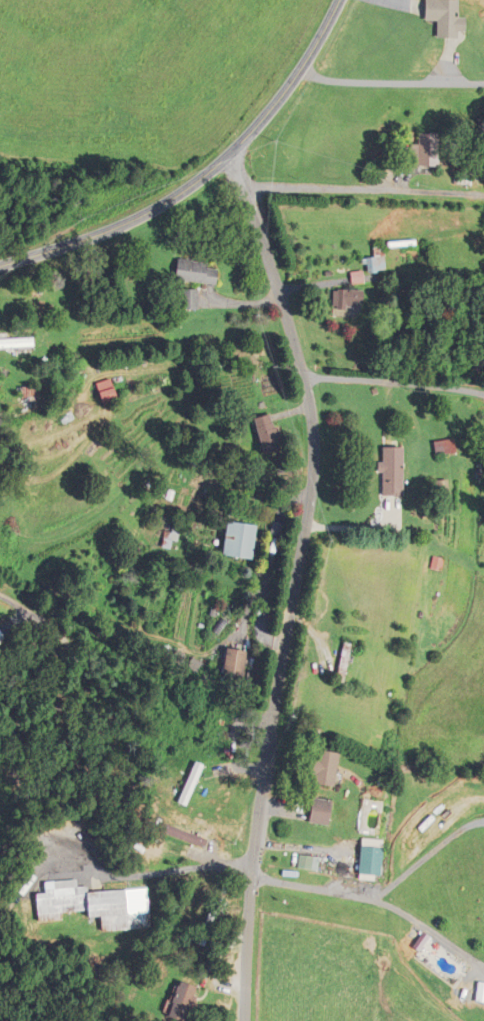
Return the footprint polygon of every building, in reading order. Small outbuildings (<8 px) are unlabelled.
[(464,17),(460,17),(460,0),(427,0),(426,20),(438,21),(437,38),(456,39),(457,31),(464,31),(464,17)] [(410,145),(410,166),(435,166),(435,133),(416,133),(416,145),(410,145)] [(384,271),(384,248),(374,248),(374,257),(369,257),(369,271),(384,271)] [(218,286),(221,266),(178,260),(175,280),(218,286)] [(356,310),(356,290),(331,290),(331,310),(356,310)] [(0,349),(35,349),(35,340),(0,340),(0,349)] [(104,404),(119,398),(111,379),(96,385),(104,404)] [(23,387),(23,401),(41,401),(40,387),(23,387)] [(274,419),(261,420),(264,454),(276,453),(274,419)] [(378,496),(399,496),(399,448),(377,448),(378,496)] [(433,482),(433,494),(441,494),(441,482),(433,482)] [(256,561),(261,526),(233,522),(229,557),(256,561)] [(167,531),(163,547),(173,550),(177,534),(167,531)] [(254,652),(233,650),(230,679),(251,681),(254,652)] [(316,786),(337,787),(340,753),(319,751),(316,786)] [(179,802),(190,807),(209,767),(197,762),(179,802)] [(310,823),(332,827),(337,803),(315,798),(310,823)] [(386,881),(387,840),(365,839),(364,881),(386,881)] [(147,888),(89,892),(88,887),(78,888),(77,880),(55,882),(56,892),(41,893),(43,922),(64,921),(63,914),(92,912),(92,919),(103,918),(104,931),(150,928),(147,888)] [(209,948),(220,914),(207,909),(195,943),(209,948)] [(207,992),(187,981),(169,1015),(182,1020),(191,1020),(207,992)]
